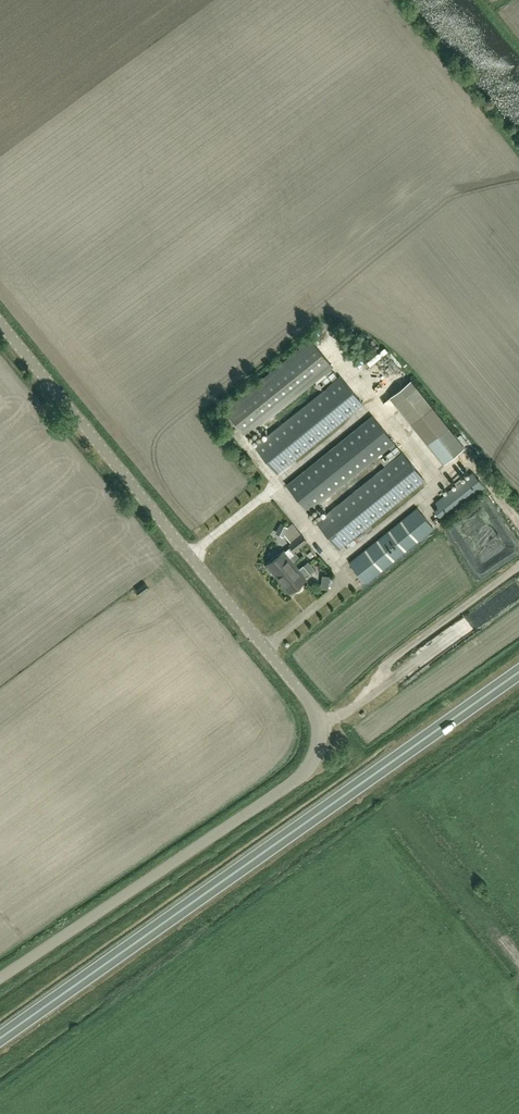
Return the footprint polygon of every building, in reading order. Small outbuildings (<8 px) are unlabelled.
[(225,429),(235,421),(247,436),(333,366),(311,339),(225,409),(215,417),(225,429)] [(277,473),(363,404),(341,376),(255,446),(277,473)] [(410,380),(390,397),(444,463),(464,447),(410,380)] [(308,512),(394,442),(372,415),(286,485),(308,512)] [(338,549),(425,480),(403,453),(317,522),(338,549)] [(484,486),(472,471),(435,502),(438,507),(434,511),(442,521),(484,486)] [(365,582),(433,527),(417,508),(349,562),(365,582)] [(272,571),(278,578),(295,565),(293,563),(300,558),(294,551),(307,540),(297,528),(286,537),(291,543),(289,545),(291,547),(284,552),(283,551),(267,564),(268,565),(267,567),(270,571),(272,571)] [(295,565),(278,578),(289,592),(294,588),(296,590),(298,590),(300,590),(301,588),(303,587),(302,584),(301,583),(306,579),(305,578),(315,569),(309,561),(298,569),(295,565)] [(140,595),(149,588),(145,583),(136,590),(140,595)]
